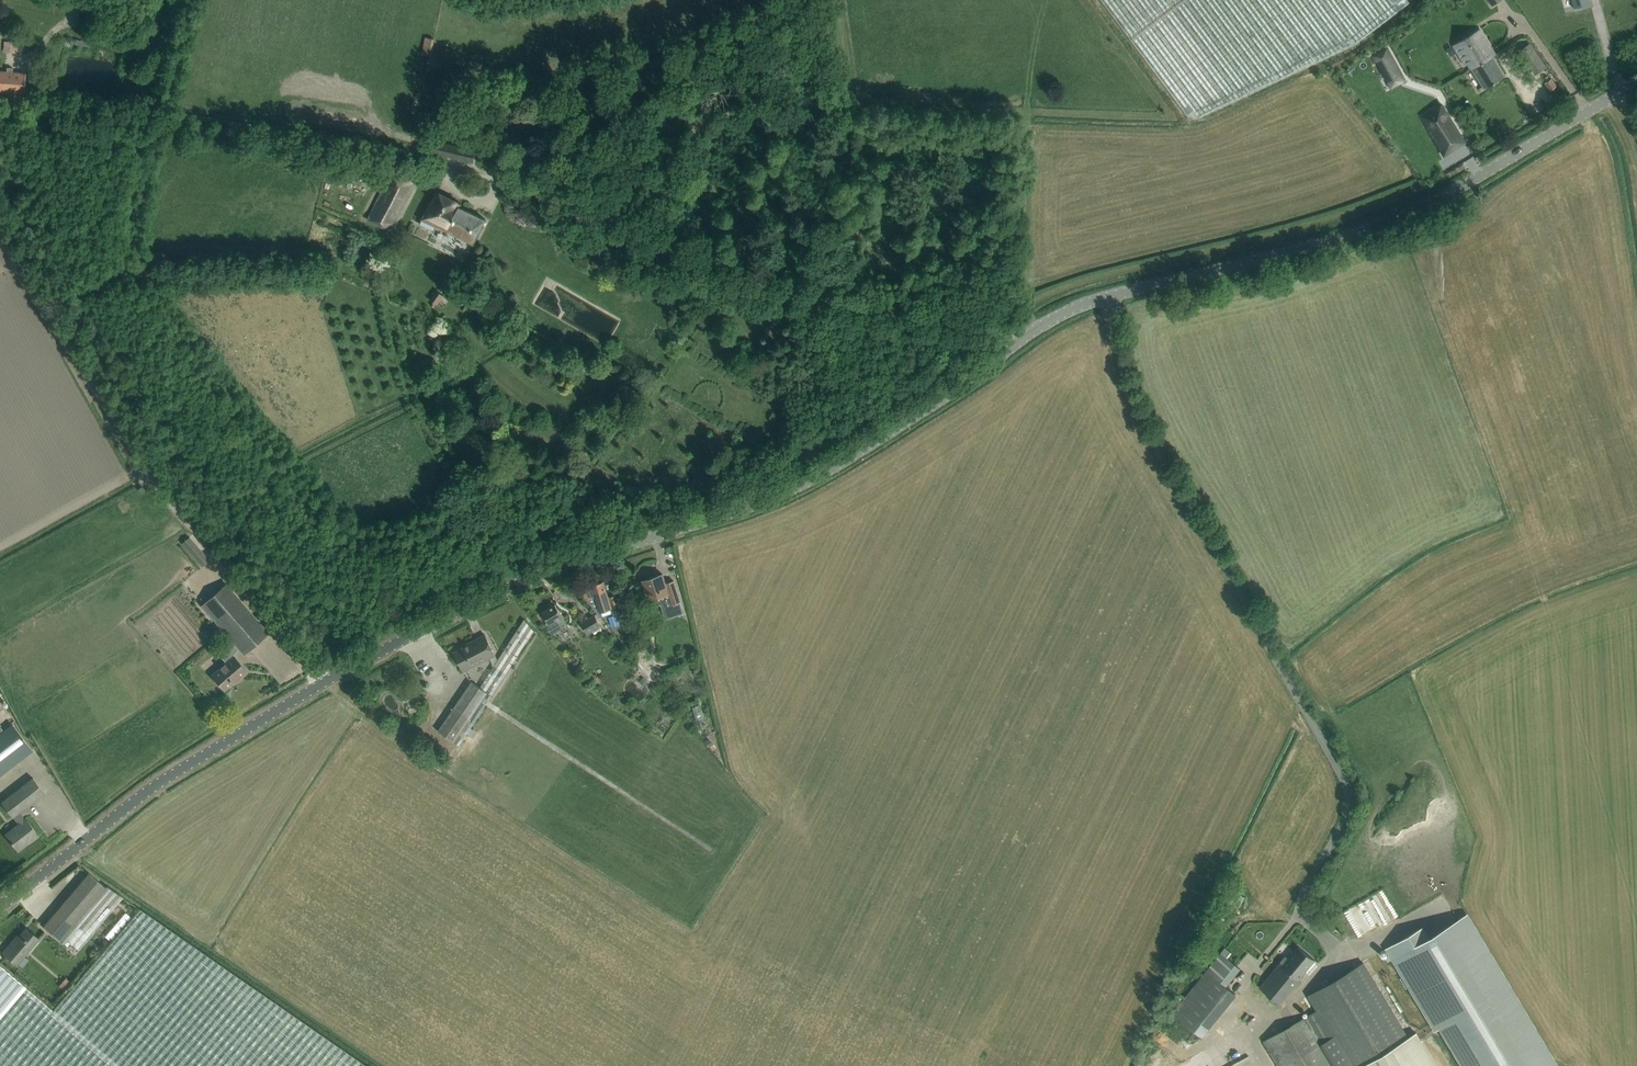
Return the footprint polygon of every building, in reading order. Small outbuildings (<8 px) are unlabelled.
[(1189,117),(1198,117),(1355,44),(1409,2),(1408,0),(1102,0),(1189,117)] [(1453,45),(1465,64),(1468,63),(1484,88),(1504,76),(1492,56),(1495,55),(1479,29),(1453,45)] [(424,55),(434,56),(436,40),(426,39),(424,55)] [(17,52),(18,43),(4,42),(4,45),(1,44),(1,51),(17,52)] [(1379,51),(1371,56),(1385,80),(1390,77),(1400,71),(1387,47),(1379,51)] [(1535,50),(1523,59),(1534,75),(1546,66),(1535,50)] [(23,93),(24,73),(11,72),(8,72),(8,69),(6,69),(6,71),(0,71),(0,91),(23,93)] [(1544,83),(1549,91),(1556,86),(1551,78),(1549,79),(1547,76),(1544,78),(1546,82),(1544,83)] [(1450,87),(1453,93),(1460,90),(1462,96),(1474,90),(1468,78),(1450,87)] [(1421,119),(1444,156),(1465,142),(1442,105),(1421,119)] [(560,123),(565,119),(554,106),(546,114),(554,123),(557,120),(558,121),(560,123)] [(392,171),(369,221),(386,229),(390,220),(396,223),(415,182),(392,171)] [(434,231),(436,227),(438,224),(475,241),(485,219),(459,206),(460,203),(437,191),(420,224),(434,231)] [(437,305),(444,295),(436,290),(429,300),(432,302),(430,305),(434,307),(436,304),(437,305)] [(187,539),(182,543),(201,566),(206,561),(187,539)] [(662,574),(642,580),(648,600),(650,599),(652,606),(671,600),(670,598),(678,595),(673,581),(666,584),(662,574)] [(586,599),(600,617),(612,613),(616,627),(618,627),(618,629),(626,626),(616,593),(607,596),(603,582),(589,586),(590,586),(583,588),(586,599)] [(269,633),(226,583),(201,605),(234,643),(220,656),(225,662),(211,675),(224,690),(237,679),(238,680),(247,672),(232,655),(239,649),(244,654),(269,633)] [(566,623),(555,605),(543,612),(548,621),(546,623),(552,634),(563,627),(562,625),(566,623)] [(595,614),(581,622),(587,633),(601,625),(595,614)] [(494,666),(480,687),(492,695),(534,630),(524,619),(494,666)] [(464,671),(490,658),(494,666),(498,660),(495,655),(485,635),(468,643),(469,645),(454,652),(464,671)] [(656,684),(662,679),(656,672),(651,677),(656,684)] [(470,680),(438,731),(459,745),(492,695),(470,680)] [(33,750),(12,724),(0,733),(0,775),(33,750)] [(5,834),(18,850),(38,834),(25,818),(24,819),(19,812),(44,792),(32,777),(0,802),(12,817),(13,816),(18,823),(5,834)] [(77,949),(123,896),(106,885),(105,886),(89,872),(43,926),(63,943),(67,939),(77,949)] [(140,908),(53,1010),(26,987),(0,964),(0,1065),(368,1065),(140,908)] [(105,936),(110,940),(130,916),(125,912),(105,936)] [(1385,949),(1434,1031),(1441,1026),(1465,1065),(1555,1065),(1465,915),(1427,938),(1421,927),(1385,949)] [(13,940),(3,952),(16,964),(38,938),(26,928),(15,941),(13,940)] [(1298,980),(1314,960),(1298,946),(1288,958),(1285,955),(1259,987),(1280,1004),(1299,981),(1298,980)] [(1221,953),(1207,970),(1172,1013),(1201,1037),(1236,994),(1227,986),(1241,969),(1221,953)] [(1408,1038),(1362,962),(1308,995),(1317,1010),(1264,1042),(1278,1065),(1337,1065),(1322,1041),(1337,1033),(1356,1065),(1360,1065),(1408,1038)]
